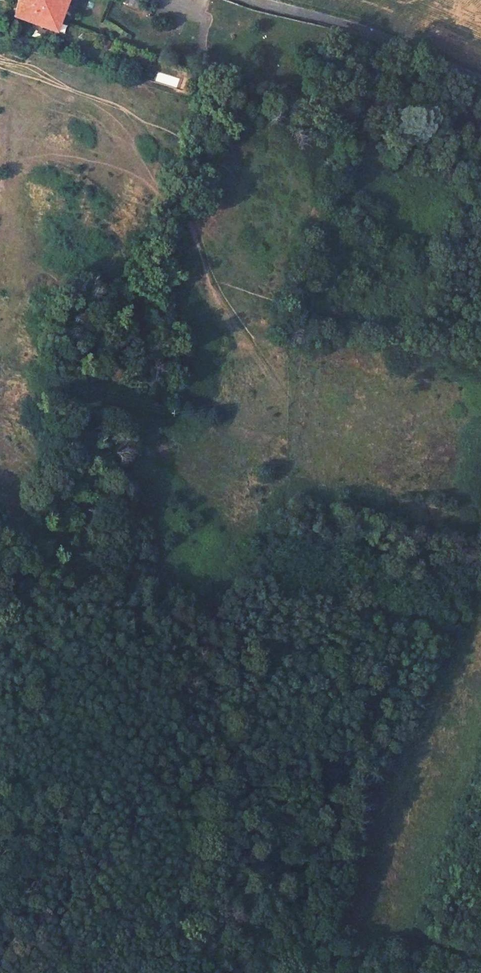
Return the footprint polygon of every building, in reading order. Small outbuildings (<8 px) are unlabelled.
[(14,16),(17,18),(14,25),(54,39),(68,0),(18,0),(14,16)]
